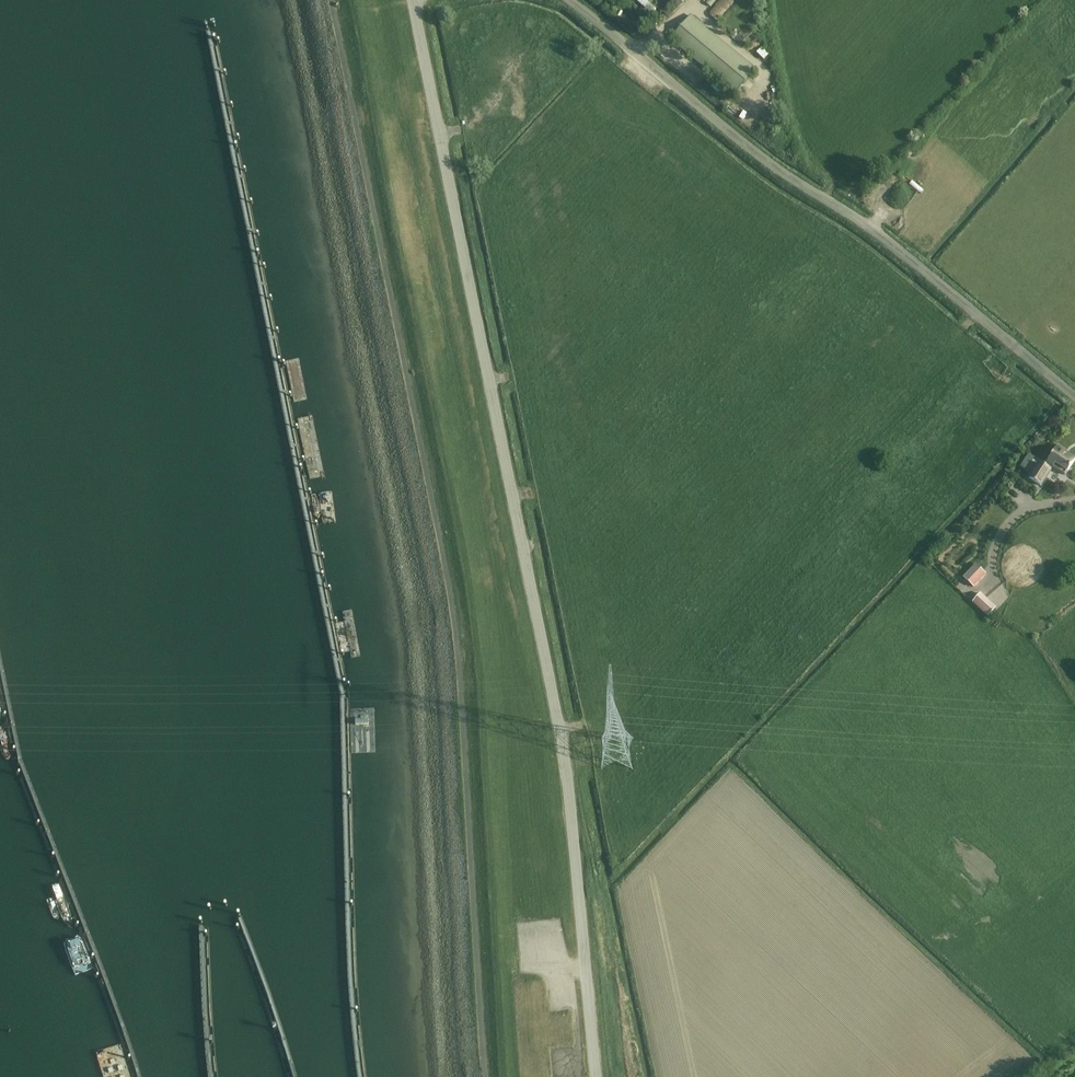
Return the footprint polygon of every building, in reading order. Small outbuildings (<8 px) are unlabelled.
[(637,1),(652,15),(656,10),(645,0),(638,0),(637,1)] [(734,2),(732,0),(721,0),(709,14),(718,21),(734,2)] [(737,94),(756,71),(690,16),(671,39),(737,94)] [(762,48),(757,53),(764,60),(769,55),(762,48)] [(1029,478),(1042,487),(1052,471),(1048,468),(1050,466),(1053,468),(1065,476),(1068,472),(1074,461),(1074,459),(1067,454),(1066,456),(1061,453),(1063,451),(1057,447),(1047,463),(1047,462),(1046,463),(1044,466),(1039,462),(1029,478)] [(974,588),(985,575),(975,566),(964,579),(974,588)] [(988,616),(996,608),(981,595),(974,603),(988,616)]
